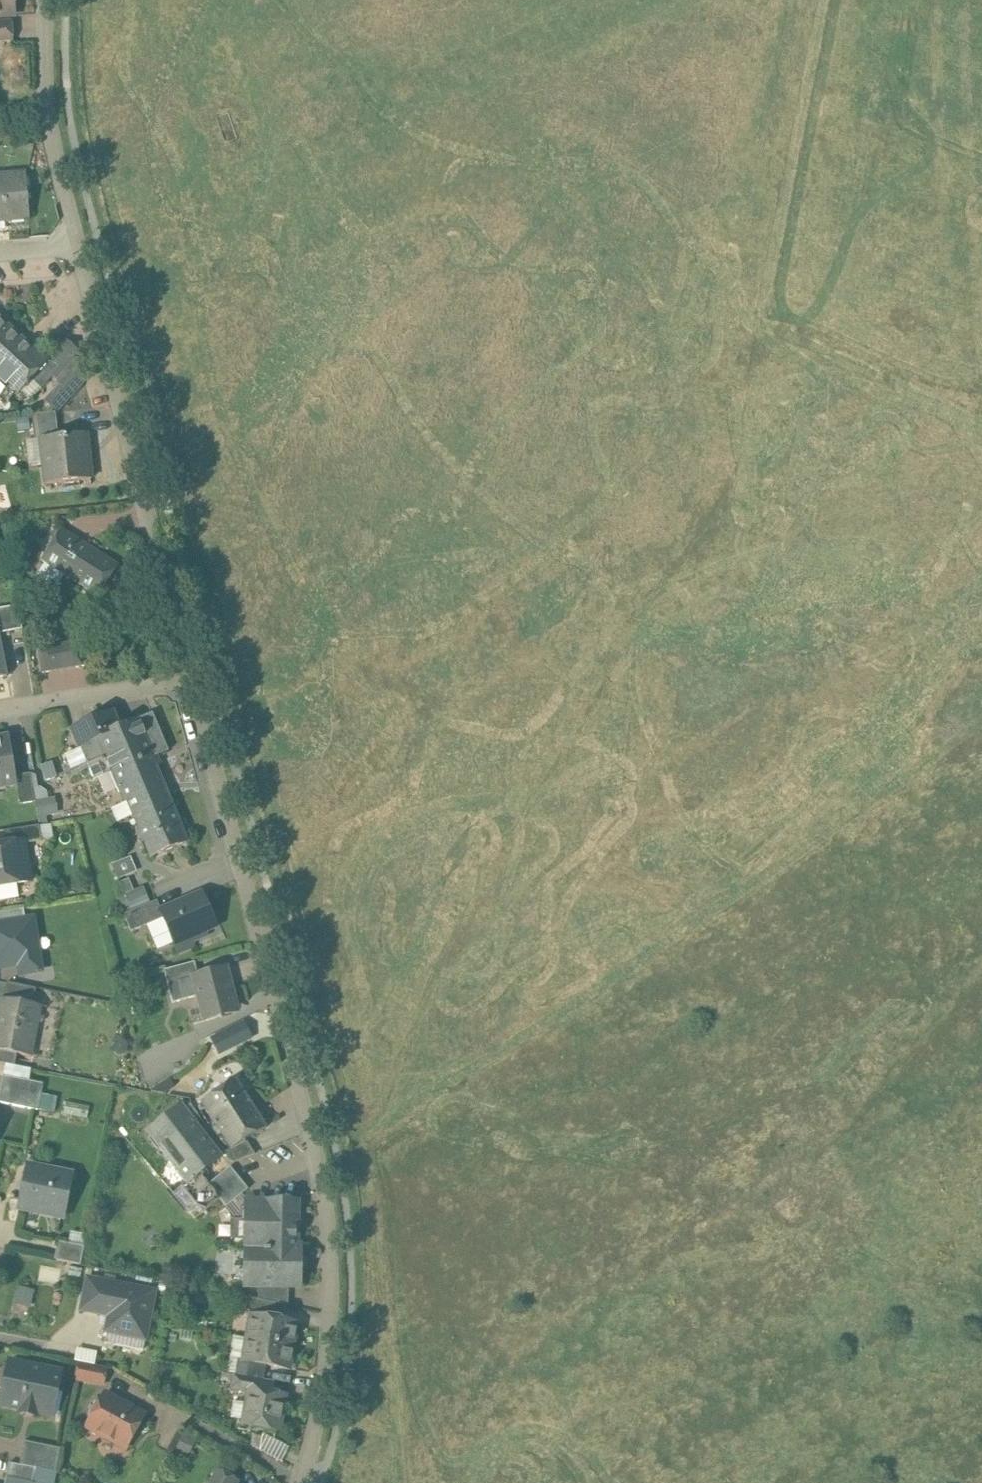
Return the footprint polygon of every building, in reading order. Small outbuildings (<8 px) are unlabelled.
[(14,15),(13,0),(0,0),(0,16),(14,15)] [(0,22),(0,42),(13,41),(12,21),(0,22)] [(0,175),(0,220),(29,217),(25,173),(0,175)] [(0,316),(0,401),(5,405),(15,394),(17,396),(32,379),(41,388),(52,376),(58,369),(48,361),(0,316)] [(67,340),(48,361),(58,369),(52,376),(61,385),(45,402),(56,412),(84,380),(74,371),(81,365),(71,356),(77,349),(67,340)] [(56,412),(32,415),(35,441),(42,441),(42,439),(59,437),(56,412)] [(59,437),(42,439),(42,441),(47,485),(92,480),(86,434),(59,437)] [(21,499),(12,478),(0,484),(0,508),(21,499)] [(117,566),(61,530),(42,559),(98,595),(117,566)] [(0,609),(0,634),(23,629),(19,606),(0,609)] [(80,641),(39,648),(43,672),(84,665),(80,641)] [(112,713),(73,730),(88,764),(105,757),(146,739),(147,742),(162,735),(153,713),(118,728),(112,713)] [(0,737),(0,786),(17,783),(19,782),(17,775),(10,735),(0,737)] [(146,739),(105,757),(119,791),(122,790),(127,802),(165,785),(153,757),(169,751),(162,735),(147,742),(146,739)] [(30,772),(17,775),(19,782),(17,783),(21,803),(35,800),(30,772)] [(165,785),(127,802),(150,858),(188,842),(165,785)] [(39,825),(6,830),(8,843),(25,840),(26,842),(42,839),(39,825)] [(0,845),(0,885),(32,880),(26,842),(25,840),(8,843),(0,845)] [(111,863),(116,878),(135,871),(129,856),(111,863)] [(142,889),(133,893),(127,880),(122,883),(127,895),(126,896),(133,911),(149,904),(142,889)] [(201,894),(162,911),(164,918),(175,944),(215,927),(201,894)] [(133,911),(124,915),(131,932),(164,918),(162,911),(157,901),(149,904),(133,911)] [(0,924),(0,966),(20,963),(21,973),(41,970),(33,919),(0,924)] [(195,962),(164,970),(168,983),(198,975),(195,962)] [(198,975),(168,983),(173,1003),(199,996),(205,1020),(222,1016),(221,1012),(236,1008),(226,968),(198,975)] [(39,987),(9,981),(6,994),(36,1000),(39,987)] [(2,997),(0,1007),(0,1050),(20,1053),(33,1056),(42,1005),(2,997)] [(246,1018),(211,1034),(220,1053),(255,1037),(246,1018)] [(0,1050),(0,1062),(18,1066),(20,1053),(0,1050)] [(4,1076),(0,1096),(0,1103),(38,1110),(43,1083),(4,1076)] [(267,1127),(237,1081),(204,1102),(234,1149),(267,1127)] [(220,1159),(182,1109),(151,1133),(189,1182),(182,1187),(203,1214),(220,1200),(221,1199),(217,1195),(209,1185),(200,1174),(220,1159)] [(72,1176),(28,1167),(21,1200),(20,1207),(63,1216),(72,1176)] [(230,1167),(209,1185),(217,1195),(239,1178),(230,1167)] [(239,1178),(217,1195),(221,1199),(220,1200),(226,1208),(248,1190),(239,1178)] [(21,1200),(10,1197),(5,1221),(16,1223),(20,1207),(21,1200)] [(296,1203),(248,1203),(247,1284),(289,1285),(299,1285),(300,1249),(296,1249),(296,1203)] [(85,1246),(58,1241),(54,1259),(81,1265),(85,1246)] [(108,1282),(88,1278),(82,1310),(102,1314),(108,1282)] [(155,1291),(108,1282),(102,1314),(109,1315),(106,1331),(145,1338),(155,1291)] [(289,1285),(259,1285),(258,1300),(276,1303),(288,1305),(289,1285)] [(16,1303),(33,1303),(33,1286),(16,1286),(16,1303)] [(258,1300),(252,1298),(249,1316),(251,1317),(251,1315),(273,1319),(276,1303),(258,1300)] [(273,1319),(251,1315),(251,1317),(247,1338),(293,1346),(297,1323),(273,1319)] [(293,1346),(247,1338),(244,1360),(243,1361),(266,1365),(289,1369),(293,1346)] [(266,1365),(243,1361),(244,1360),(238,1359),(235,1375),(264,1379),(266,1365)] [(61,1372),(10,1361),(1,1405),(22,1409),(22,1412),(36,1415),(36,1412),(52,1415),(61,1372)] [(107,1369),(79,1363),(76,1379),(104,1384),(107,1369)] [(264,1379),(235,1375),(233,1388),(249,1391),(250,1389),(262,1391),(264,1379)] [(262,1391),(250,1389),(249,1391),(244,1424),(279,1430),(285,1395),(262,1391)] [(144,1414),(105,1393),(87,1426),(126,1448),(144,1414)] [(184,1433),(175,1446),(187,1453),(195,1441),(184,1433)] [(262,1433),(259,1448),(280,1461),(288,1448),(262,1433)] [(60,1448),(25,1441),(20,1464),(36,1467),(55,1471),(60,1448)] [(20,1464),(12,1463),(9,1477),(33,1482),(36,1467),(20,1464)] [(219,1471),(212,1482),(237,1482),(238,1481),(219,1471)]
